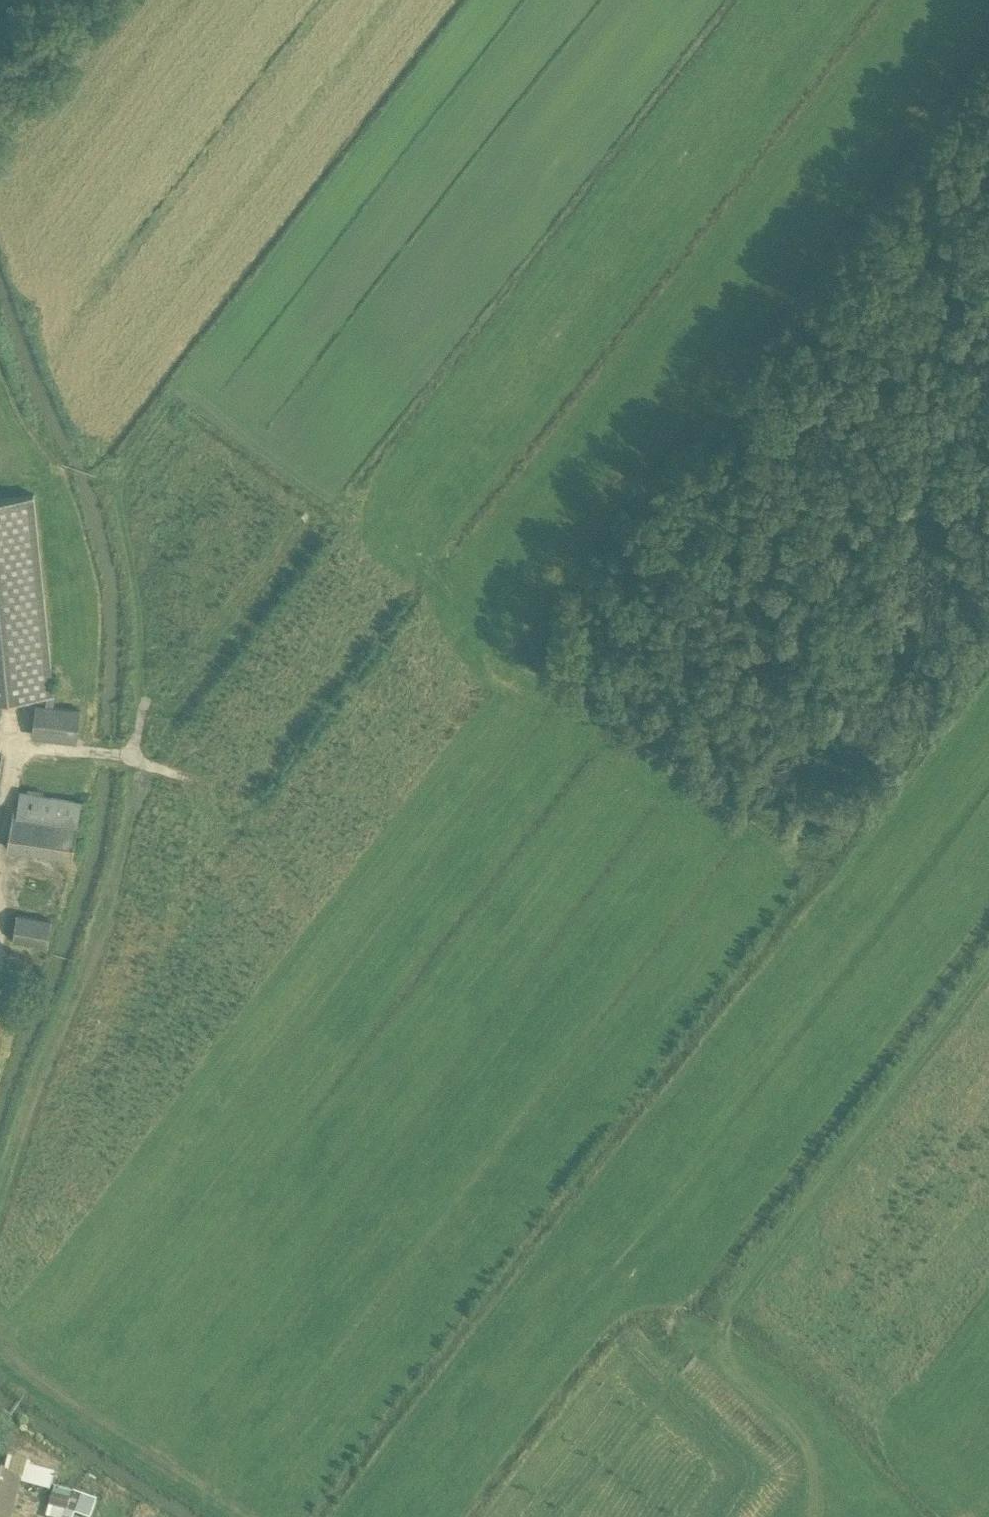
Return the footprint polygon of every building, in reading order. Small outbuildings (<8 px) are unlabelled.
[(0,497),(0,699),(55,693),(35,494),(0,497)] [(35,704),(33,738),(80,740),(81,706),(35,704)] [(73,858),(82,800),(20,791),(17,808),(14,808),(8,848),(73,858)] [(14,915),(13,943),(50,944),(51,916),(14,915)] [(22,1481),(0,1475),(0,1516),(12,1516),(22,1481)] [(66,1511),(64,1516),(74,1516),(75,1514),(82,1516),(91,1516),(97,1500),(81,1494),(74,1492),(72,1499),(71,1499),(67,1512),(66,1511)] [(67,1512),(71,1499),(52,1494),(48,1507),(66,1511),(67,1512)]
